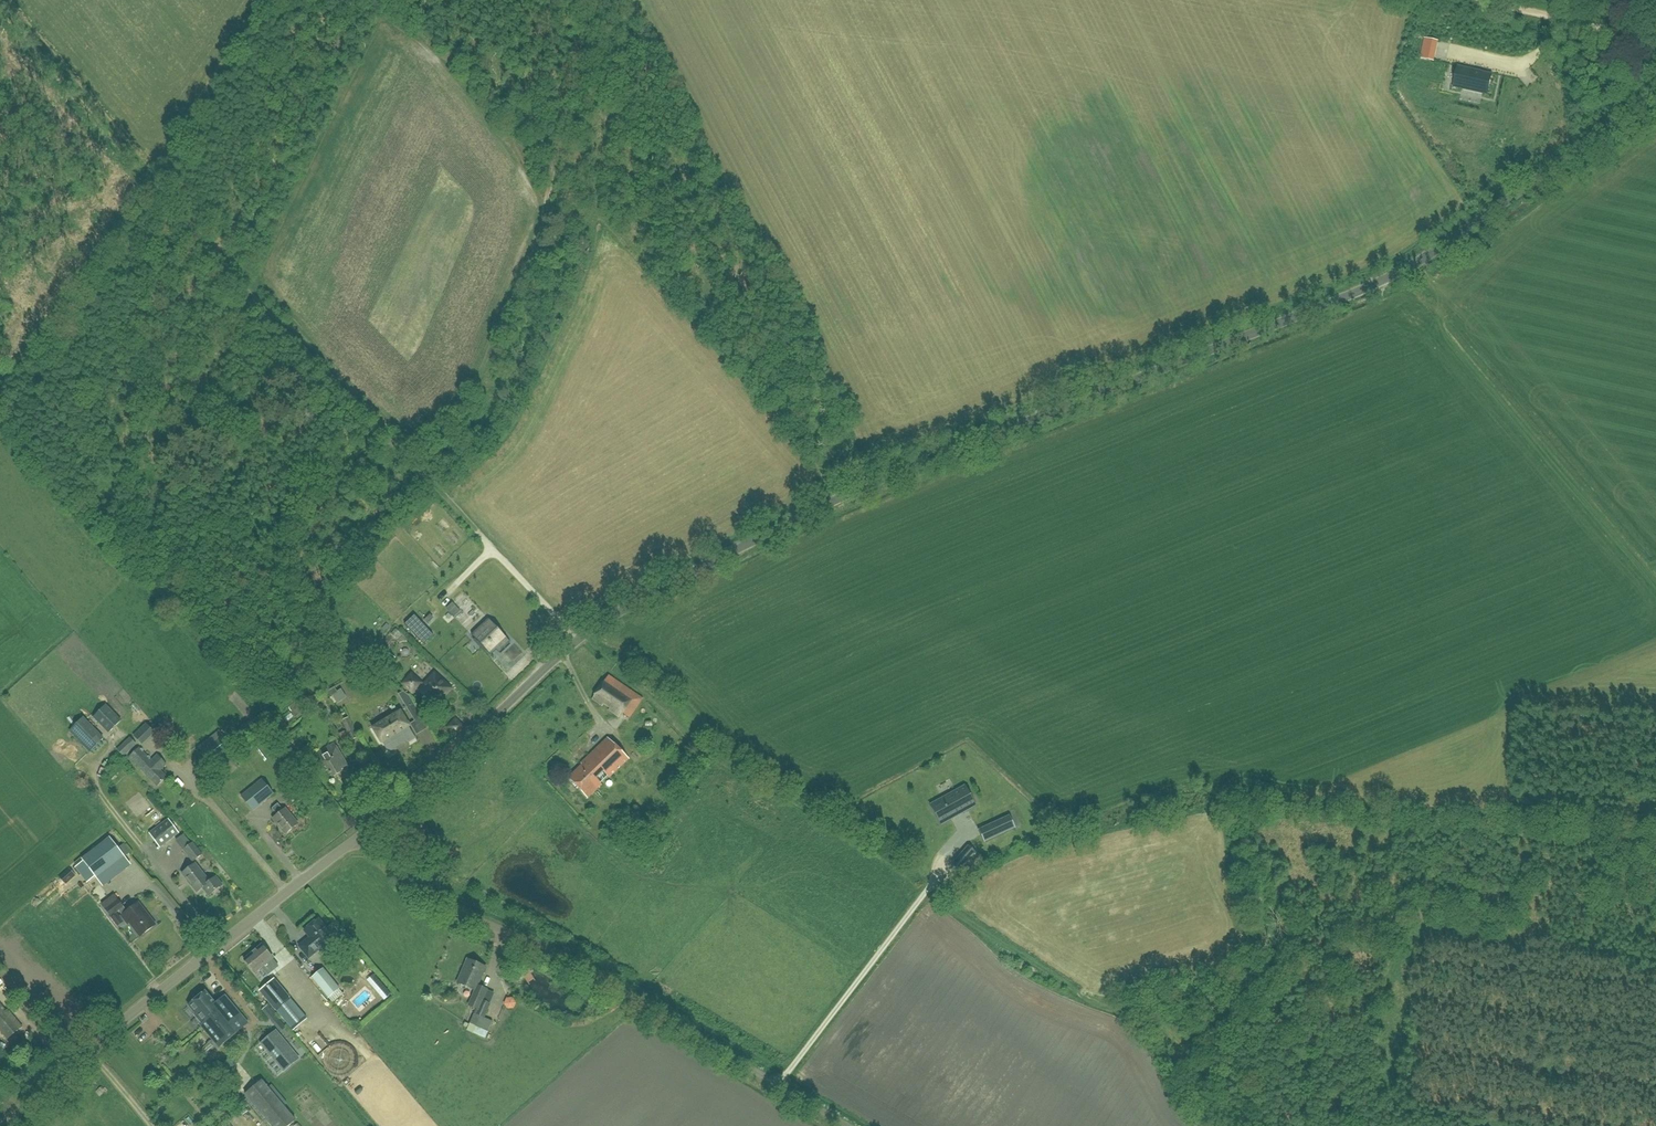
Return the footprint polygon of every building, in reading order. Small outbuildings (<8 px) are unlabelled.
[(1434,54),(1422,52),(1421,58),(1432,61),(1434,54)] [(1455,87),(1487,94),(1491,75),(1459,68),(1455,87)] [(455,603),(449,609),(458,618),(464,612),(455,603)] [(415,616),(405,625),(423,645),(433,635),(415,616)] [(471,635),(493,658),(494,657),(491,655),(496,650),(499,653),(510,642),(488,619),(471,635)] [(435,705),(450,689),(434,674),(424,686),(412,674),(403,684),(413,693),(417,688),(435,705)] [(622,714),(629,718),(643,698),(609,675),(593,698),(619,716),(622,714)] [(337,692),(333,695),(338,703),(342,700),(337,692)] [(400,697),(407,704),(412,699),(405,692),(400,697)] [(129,693),(122,697),(129,709),(136,704),(129,693)] [(422,718),(414,704),(409,707),(417,721),(422,718)] [(107,733),(121,720),(106,705),(93,718),(99,725),(107,733)] [(408,743),(415,738),(408,727),(409,726),(400,711),(372,728),(381,743),(382,743),(389,754),(397,750),(396,748),(407,741),(408,743)] [(249,737),(262,727),(255,717),(242,727),(249,737)] [(103,738),(83,718),(70,731),(90,751),(103,738)] [(357,738),(348,718),(342,721),(347,732),(340,736),(343,742),(350,738),(351,741),(357,738)] [(153,732),(146,724),(134,736),(141,743),(153,732)] [(232,747),(219,731),(198,747),(211,764),(232,747)] [(644,753),(658,744),(651,732),(637,741),(644,753)] [(124,757),(136,745),(130,738),(117,750),(124,757)] [(598,788),(628,759),(608,738),(581,763),(582,765),(569,778),(587,797),(598,787),(598,788)] [(340,770),(347,766),(340,752),(335,743),(318,753),(322,761),(331,777),(341,772),(340,770)] [(167,778),(162,772),(161,771),(167,765),(157,755),(151,761),(139,748),(129,758),(137,767),(138,767),(157,787),(167,778)] [(273,795),(261,780),(241,796),(253,811),(273,795)] [(964,786),(930,805),(940,825),(975,806),(964,786)] [(285,835),(298,825),(285,809),(282,811),(277,805),(272,809),(277,815),(273,819),(285,835)] [(978,829),(984,843),(985,843),(984,843),(1014,829),(1015,829),(1008,815),(1008,816),(978,829)] [(159,848),(178,833),(167,819),(148,834),(159,848)] [(90,869),(97,878),(124,856),(110,837),(82,858),(84,862),(76,869),(81,876),(90,869)] [(192,862),(202,854),(192,842),(183,850),(192,862)] [(968,845),(961,853),(969,861),(976,853),(975,852),(974,853),(967,847),(968,846),(968,845)] [(215,877),(209,882),(195,864),(182,874),(196,893),(202,888),(208,896),(222,885),(215,877)] [(74,869),(63,878),(68,885),(79,876),(74,869)] [(140,937),(155,925),(138,903),(126,912),(117,901),(105,910),(110,917),(118,911),(121,915),(121,916),(127,925),(129,923),(140,937)] [(321,951),(335,940),(318,920),(305,931),(311,938),(307,942),(306,941),(299,946),(309,958),(320,949),(321,951)] [(266,973),(276,965),(271,960),(273,959),(261,945),(243,959),(254,973),(261,968),(266,973)] [(478,986),(486,967),(467,959),(457,983),(475,991),(469,1006),(478,1010),(476,1015),(484,1018),(491,1002),(483,999),(487,990),(478,986)] [(312,978),(328,998),(339,989),(323,969),(312,978)] [(274,979),(260,991),(293,1031),(307,1019),(274,979)] [(218,1048),(248,1023),(224,996),(216,1003),(206,991),(189,1005),(197,1015),(195,1017),(201,1024),(199,1025),(218,1048)] [(7,1039),(22,1026),(9,1011),(7,1013),(0,1005),(0,1031),(7,1039)] [(474,1014),(467,1031),(485,1039),(492,1022),(474,1014)] [(299,1060),(276,1032),(262,1043),(285,1071),(299,1060)] [(319,1052),(329,1045),(322,1035),(312,1042),(319,1052)] [(296,1121),(261,1081),(245,1095),(271,1125),(290,1125),(296,1121)] [(310,1093),(304,1095),(308,1104),(314,1102),(310,1093)]
